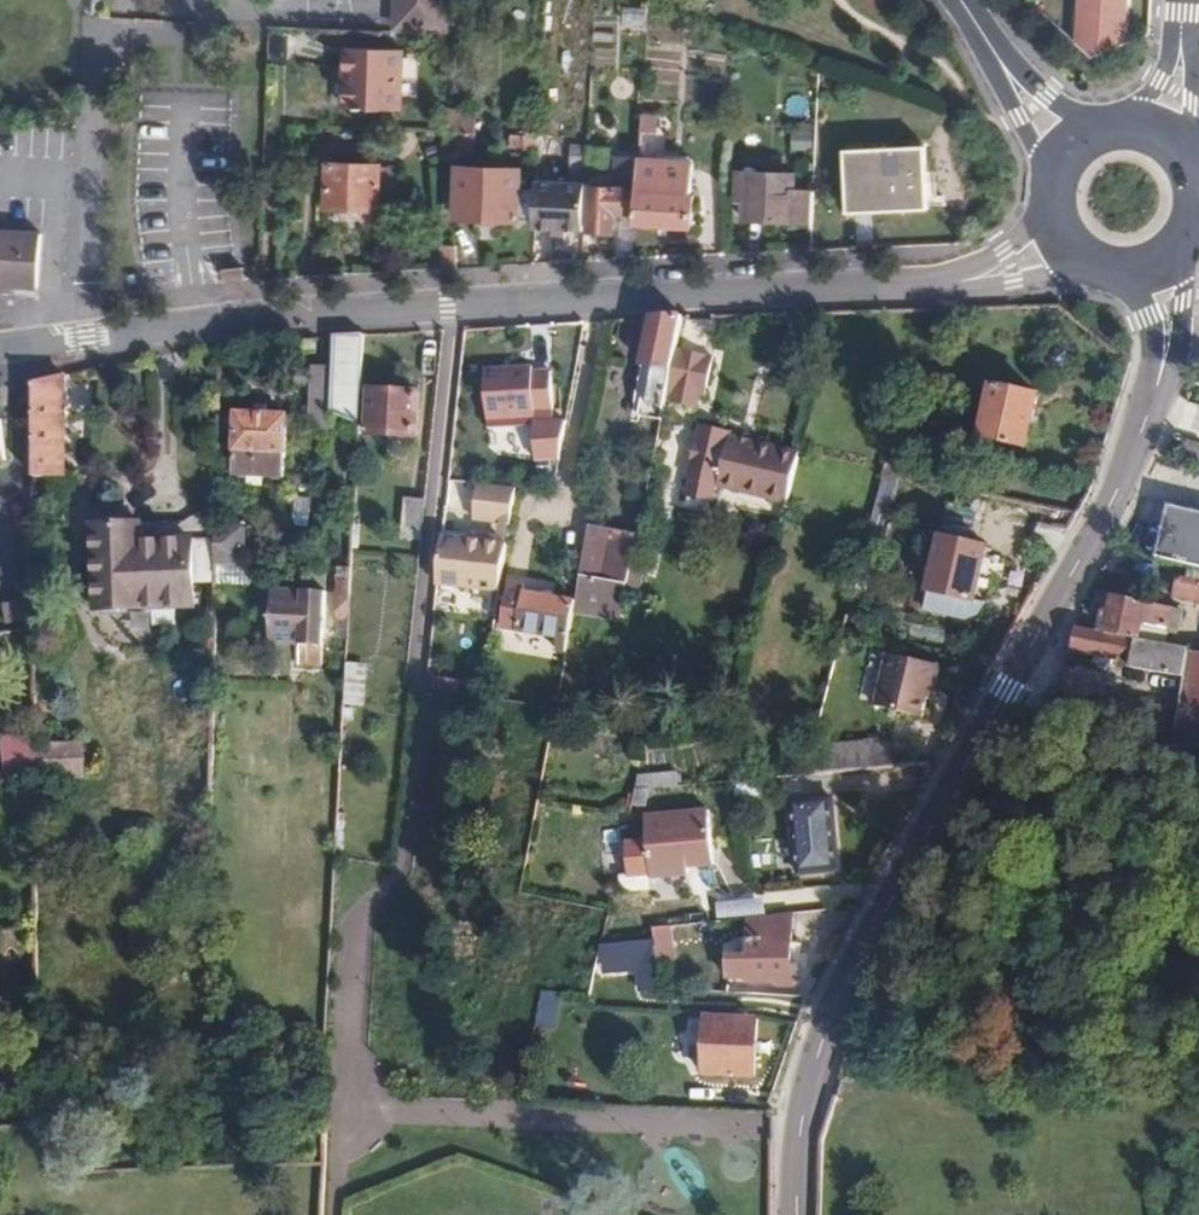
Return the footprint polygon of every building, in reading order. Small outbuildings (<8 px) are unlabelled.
[(397,26),(446,28),(447,0),(398,0),(397,26)] [(1124,0),(1080,0),(1080,11),(1123,14),(1124,0)] [(642,7),(620,6),(619,20),(643,21),(642,7)] [(398,50),(346,48),(345,104),(397,106),(398,50)] [(654,113),(639,112),(637,155),(633,220),(690,223),(691,190),(688,190),(689,158),(652,156),(654,113)] [(536,147),(536,135),(521,135),(521,146),(536,147)] [(846,208),(926,207),(924,143),(845,146),(846,208)] [(584,182),(585,146),(569,146),(566,182),(584,182)] [(605,147),(585,146),(584,170),(604,170),(605,147)] [(612,210),(634,210),(637,155),(615,154),(614,185),(590,185),(588,228),(611,228),(612,210)] [(378,163),(326,161),(326,206),(376,208),(378,163)] [(488,217),(490,167),(458,165),(456,215),(488,217)] [(518,168),(490,167),(488,217),(532,219),(534,190),(518,190),(518,168)] [(810,219),(811,188),(792,188),(792,174),(736,173),(735,194),(742,194),(742,217),(810,219)] [(534,182),(534,190),(532,219),(532,226),(581,228),(584,182),(566,182),(534,182)] [(0,230),(0,281),(15,282),(15,286),(37,288),(40,233),(0,230)] [(456,243),(439,242),(438,267),(455,266),(456,243)] [(675,343),(681,315),(654,316),(635,409),(661,415),(668,380),(675,343)] [(358,419),(363,332),(334,334),(330,409),(358,419)] [(711,350),(675,343),(668,380),(673,381),(671,395),(696,400),(698,386),(704,387),(711,350)] [(560,406),(558,367),(540,368),(539,364),(492,366),(494,416),(542,413),(542,407),(560,406)] [(329,418),(331,370),(312,369),(310,418),(329,418)] [(60,371),(30,379),(30,414),(30,429),(31,473),(61,472),(60,371)] [(1037,394),(992,385),(981,435),(1025,444),(1037,394)] [(367,433),(416,435),(417,388),(370,388),(367,433)] [(233,409),(232,472),(279,475),(281,414),(233,409)] [(720,478),(789,494),(801,445),(733,430),(734,424),(704,417),(690,470),(694,472),(689,488),(715,495),(720,478)] [(475,518),(511,522),(516,488),(480,484),(475,518)] [(580,573),(629,582),(646,493),(596,484),(580,573)] [(404,538),(423,540),(428,503),(409,500),(404,538)] [(1198,569),(1198,512),(1166,504),(1154,558),(1198,569)] [(214,537),(213,563),(243,564),(244,523),(214,523),(214,537)] [(443,532),(437,581),(499,591),(507,542),(443,532)] [(977,600),(989,546),(942,536),(926,607),(968,616),(968,615),(974,615),(981,609),(984,602),(977,600)] [(191,606),(191,581),(191,537),(128,538),(128,606),(191,606)] [(191,581),(213,581),(213,563),(214,537),(191,537),(191,581)] [(1196,568),(1194,583),(1180,580),(1177,597),(1198,602),(1198,569),(1196,568)] [(335,619),(347,620),(350,569),(337,569),(335,619)] [(580,573),(575,600),(624,609),(629,582),(580,573)] [(299,645),(322,646),(324,589),(301,588),(301,590),(299,639),(299,645)] [(268,639),(299,639),(301,590),(270,590),(268,639)] [(514,641),(516,632),(524,594),(506,591),(498,638),(514,641)] [(516,632),(568,640),(575,600),(525,591),(524,594),(516,632)] [(1111,615),(1140,621),(1171,627),(1174,610),(1098,593),(1093,610),(1111,615)] [(1131,672),(1154,677),(1186,683),(1193,649),(1137,639),(1140,621),(1111,615),(1108,633),(1079,627),(1075,652),(1133,663),(1131,672)] [(299,663),(321,664),(322,646),(299,645),(299,663)] [(1177,731),(1181,732),(1198,735),(1198,651),(1193,649),(1186,683),(1154,677),(1152,690),(1182,696),(1177,731)] [(879,654),(870,709),(931,718),(939,663),(879,654)] [(345,666),(343,702),(361,703),(362,667),(345,666)] [(0,788),(31,785),(31,762),(31,733),(0,735),(0,788)] [(853,768),(928,760),(926,742),(851,749),(853,768)] [(31,747),(31,762),(107,761),(107,746),(31,747)] [(792,798),(798,872),(837,869),(831,794),(792,798)] [(706,813),(645,819),(646,840),(633,841),(628,847),(630,866),(636,872),(650,871),(651,873),(687,869),(687,865),(711,863),(710,854),(706,813)] [(717,904),(718,919),(765,914),(764,899),(717,904)] [(790,937),(791,912),(747,917),(747,951),(726,952),(725,973),(746,973),(746,977),(789,978),(792,937),(790,937)] [(657,927),(660,971),(682,970),(678,925),(657,927)] [(658,938),(601,944),(604,966),(659,960),(658,938)] [(542,991),(536,1026),(554,1029),(560,995),(542,991)] [(705,1016),(754,1018),(754,995),(706,994),(705,1016)] [(702,1072),(754,1073),(756,1018),(754,1018),(705,1016),(702,1072)]
